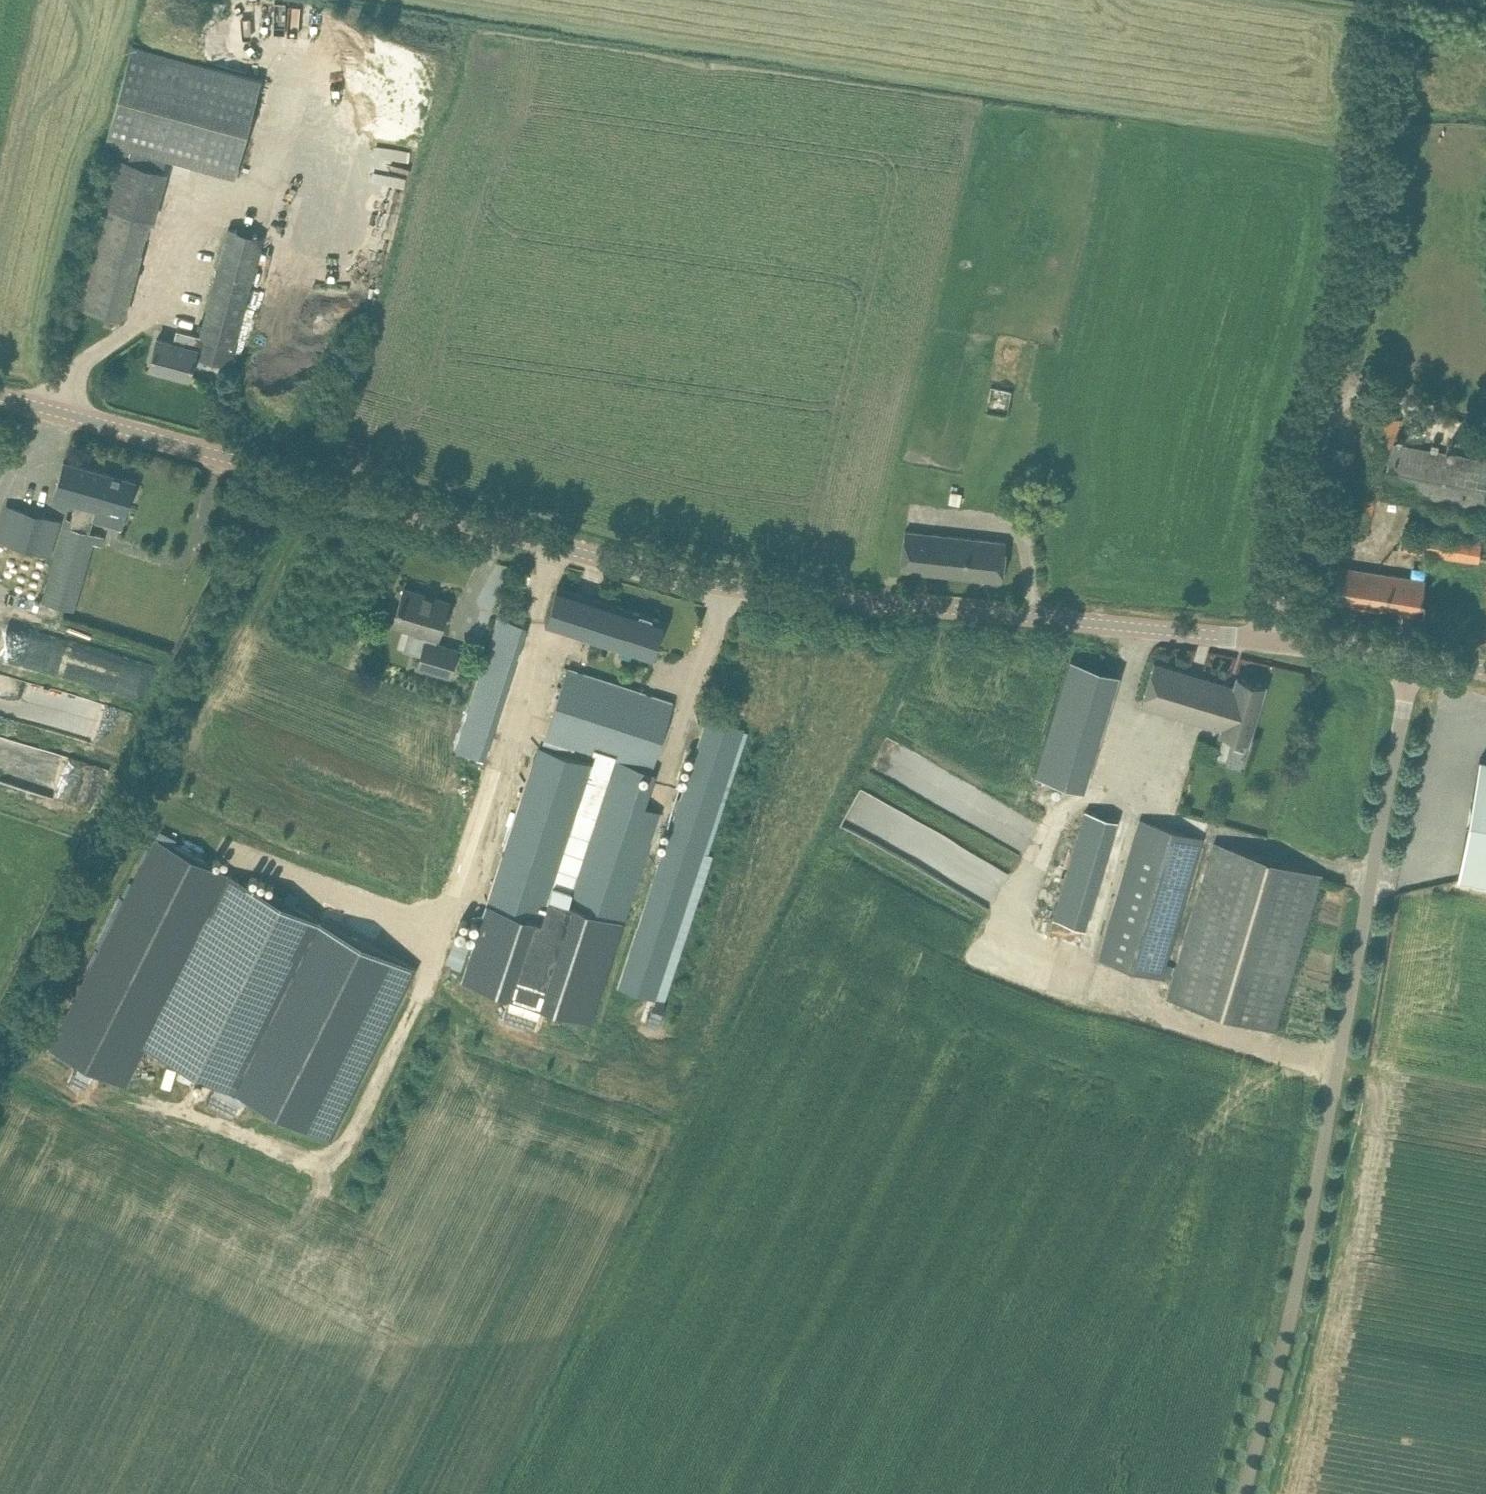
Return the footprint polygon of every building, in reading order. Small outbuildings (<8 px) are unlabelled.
[(132,43),(106,141),(235,175),(261,78),(132,43)] [(325,86),(314,120),(371,138),(382,104),(325,86)] [(105,155),(74,306),(129,317),(160,166),(105,155)] [(177,329),(174,342),(157,338),(150,366),(190,376),(196,351),(202,353),(202,355),(230,363),(263,236),(229,227),(200,335),(177,329)] [(1007,412),(1011,389),(991,386),(987,408),(1007,412)] [(1354,531),(1365,535),(1377,496),(1483,513),(1485,496),(1485,458),(1392,444),(1400,418),(1371,409),(1335,525),(1354,531)] [(136,480),(64,460),(54,497),(75,503),(69,525),(64,523),(42,600),(72,609),(91,542),(100,545),(103,534),(90,530),(97,503),(128,512),(136,480)] [(30,549),(48,555),(59,519),(6,503),(0,522),(0,540),(30,549)] [(1466,538),(1407,528),(1403,548),(1479,560),(1482,540),(1466,538)] [(901,568),(916,570),(1002,580),(1005,560),(1006,541),(905,530),(904,549),(901,568)] [(1426,579),(1359,568),(1339,565),(1334,602),(1420,615),(1426,579)] [(558,585),(552,604),(546,623),(653,657),(665,619),(558,585)] [(418,665),(450,675),(458,649),(437,642),(449,600),(405,587),(394,623),(427,633),(418,665)] [(457,748),(484,757),(527,625),(500,615),(457,748)] [(4,660),(111,687),(110,690),(146,699),(156,662),(13,626),(4,660)] [(1037,774),(1085,788),(1118,672),(1070,658),(1037,774)] [(1235,685),(1154,661),(1142,703),(1222,727),(1220,734),(1249,742),(1266,684),(1238,675),(1235,685)] [(539,747),(488,904),(486,903),(462,981),(592,1023),(605,981),(625,920),(660,812),(642,806),(650,783),(677,702),(568,667),(543,743),(570,752),(573,743),(596,751),(592,764),(569,757),(539,747)] [(677,813),(620,986),(656,997),(666,1001),(714,855),(708,853),(748,731),(744,730),(745,728),(710,717),(709,716),(682,798),(676,796),(671,811),(677,813)] [(1480,758),(1459,876),(1485,881),(1485,759),(1480,758)] [(1054,919),(1085,928),(1118,819),(1086,810),(1054,919)] [(1099,959),(1162,977),(1203,839),(1140,820),(1099,959)] [(159,829),(156,836),(175,846),(179,839),(159,829)] [(94,1069),(126,1085),(146,1046),(216,1081),(207,1102),(233,1115),(241,1101),(248,1097),(331,1139),(417,967),(320,919),(295,906),(284,901),(175,846),(156,836),(50,1047),(80,1062),(70,1082),(83,1089),(94,1069)] [(1169,996),(1256,1022),(1276,1028),(1322,874),(1215,842),(1169,996)] [(289,890),(284,901),(295,906),(300,896),(289,890)]
